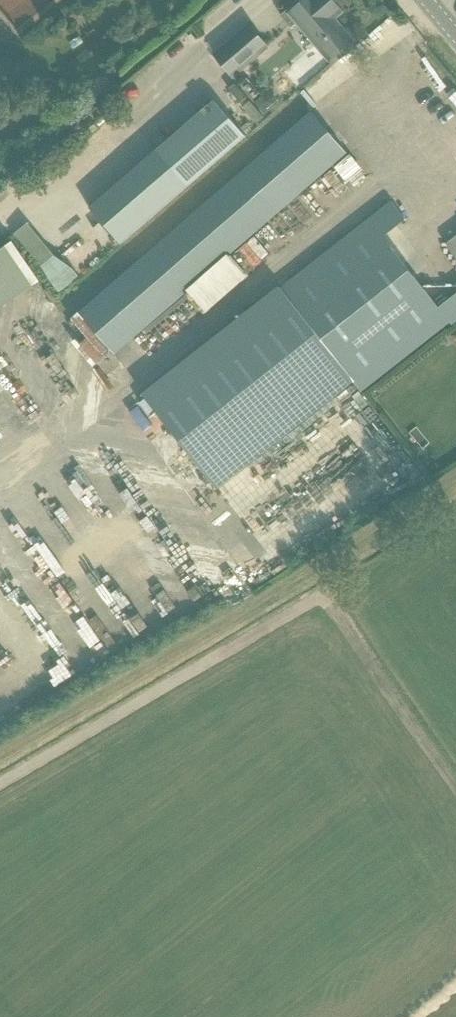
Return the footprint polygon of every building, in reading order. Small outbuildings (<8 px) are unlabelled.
[(330,5),(334,3),(331,0),(306,0),(302,3),(300,0),(298,0),(281,15),(292,28),(298,23),(329,60),(352,40),(326,9),(330,5)] [(270,49),(248,23),(212,54),(233,79),(270,49)] [(436,49),(417,62),(434,89),(453,76),(436,49)] [(268,92),(256,102),(266,113),(278,103),(268,92)] [(213,99),(155,150),(187,186),(245,135),(213,99)] [(79,310),(78,311),(79,312),(112,349),(115,354),(187,292),(229,256),(347,153),(309,111),(79,310)] [(376,213),(144,396),(218,490),(354,383),(361,392),(455,317),(455,294),(455,293),(453,294),(454,295),(438,307),(383,237),(406,219),(392,201),(376,213)] [(27,225),(16,234),(61,292),(80,277),(73,268),(53,256),(27,225)] [(447,243),(447,247),(455,259),(455,237),(447,243)]
